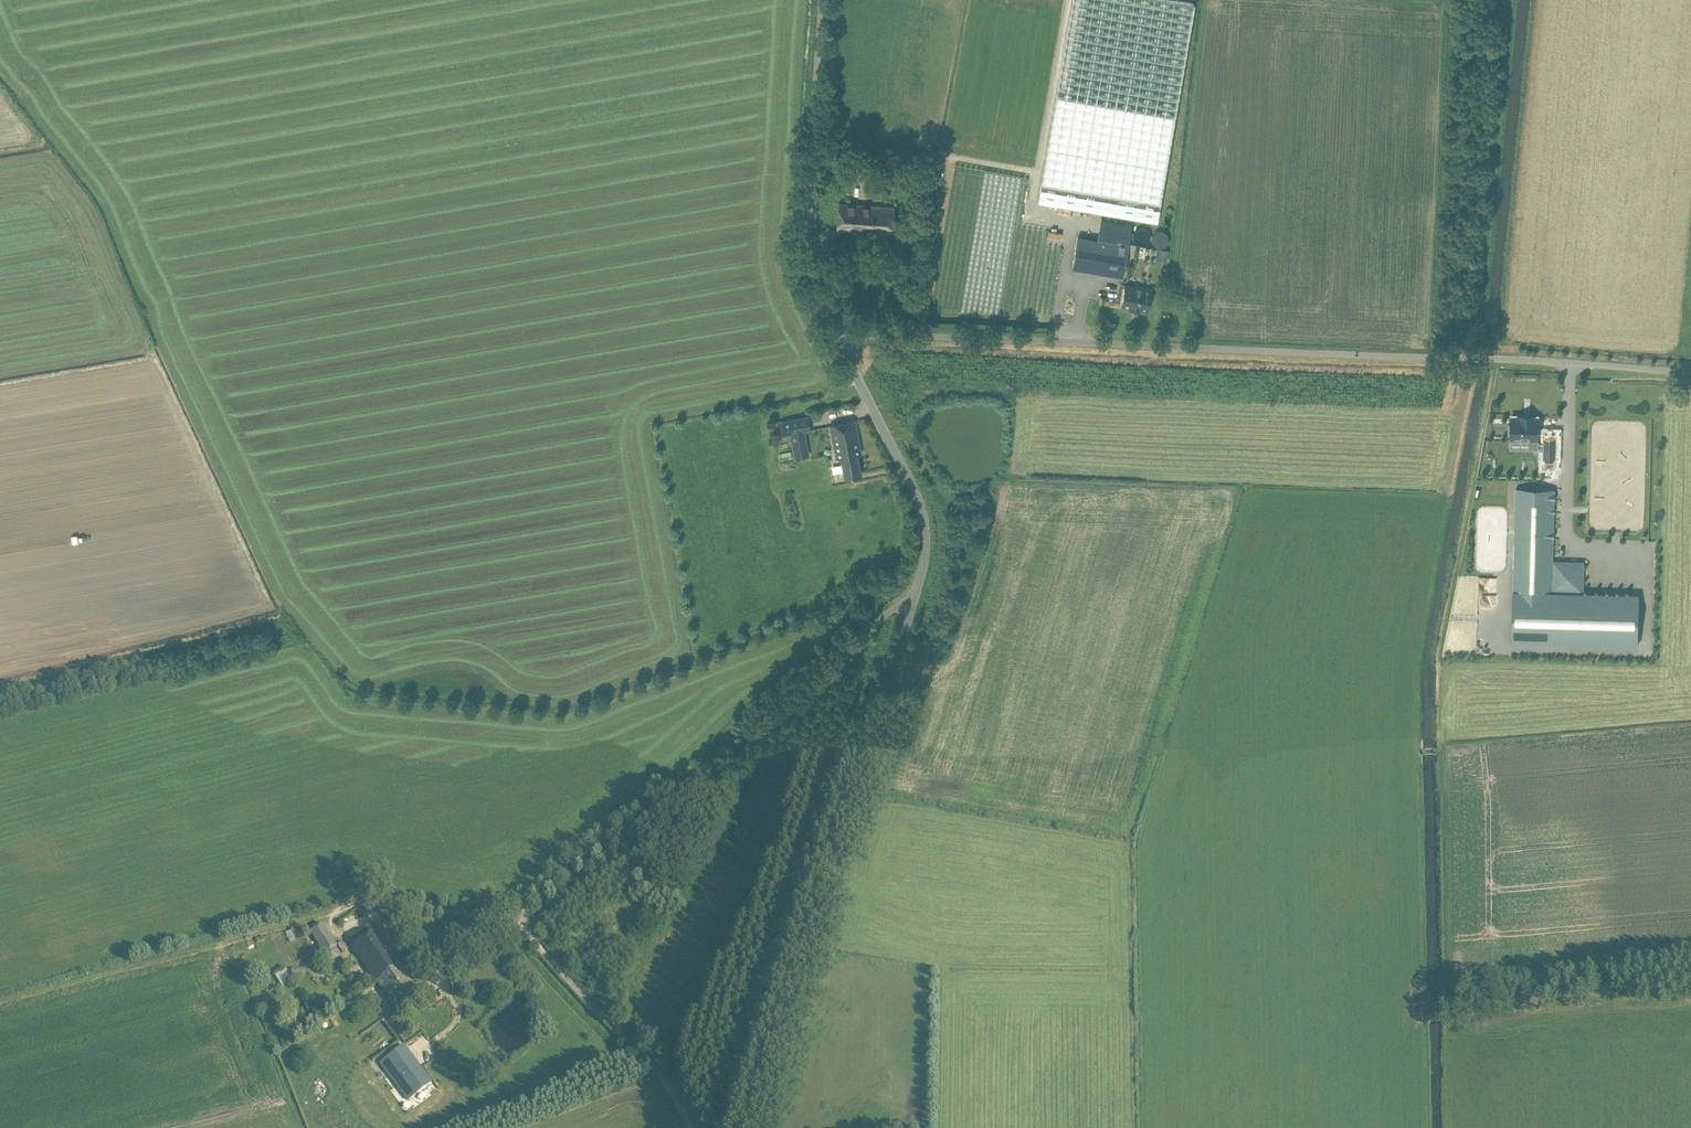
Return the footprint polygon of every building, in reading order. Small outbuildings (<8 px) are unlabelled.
[(1038,201),(1157,221),(1195,4),(1174,0),(1072,0),(1038,201)] [(1021,225),(1028,175),(956,164),(941,258),(949,262),(951,252),(957,251),(970,253),(975,273),(979,267),(981,275),(975,276),(994,279),(996,284),(1002,285),(1004,282),(1012,287),(1022,268),(1025,278),(1031,279),(1030,285),(1020,288),(1031,293),(1023,308),(1024,312),(1035,314),(1043,312),(1046,298),(1051,301),(1060,240),(1046,238),(1047,229),(1021,225)] [(851,230),(851,236),(868,237),(868,231),(893,232),(894,207),(839,203),(837,229),(851,230)] [(1098,240),(1078,236),(1072,268),(1123,277),(1132,223),(1102,218),(1098,240)] [(1154,246),(1168,246),(1168,231),(1154,231),(1154,246)] [(1168,248),(1157,248),(1156,259),(1167,260),(1168,248)] [(1148,310),(1152,289),(1125,284),(1122,305),(1130,307),(1130,308),(1139,310),(1139,308),(1148,310)] [(794,451),(807,449),(804,431),(810,429),(808,416),(782,422),(784,435),(791,433),(794,451)] [(1509,424),(1508,434),(1511,434),(1511,439),(1537,440),(1537,450),(1538,450),(1538,449),(1544,449),(1544,437),(1545,432),(1538,432),(1538,419),(1538,417),(1538,419),(1531,418),(1531,416),(1524,416),(1512,416),(1511,424),(1509,424)] [(861,453),(855,420),(830,425),(836,458),(841,457),(845,478),(861,474),(857,454),(861,453)] [(1544,459),(1544,466),(1555,466),(1555,459),(1556,437),(1556,432),(1545,432),(1544,437),(1544,449),(1544,450),(1544,459)] [(1584,562),(1552,561),(1554,489),(1516,488),(1512,642),(1638,645),(1639,594),(1583,593),(1584,562)] [(1496,593),(1497,577),(1480,576),(1479,592),(1496,593)] [(322,923),(310,931),(319,945),(319,946),(320,948),(327,959),(335,954),(329,944),(333,941),(322,923)] [(352,946),(377,981),(399,965),(374,930),(352,946)] [(310,963),(303,968),(306,972),(313,967),(310,963)] [(377,981),(397,1008),(419,992),(399,965),(377,981)] [(277,973),(283,984),(290,981),(284,969),(277,973)] [(423,1032),(406,1043),(410,1049),(416,1045),(418,1049),(423,1046),(427,1053),(434,1049),(423,1032)] [(382,1054),(386,1059),(381,1063),(408,1100),(431,1083),(400,1041),(382,1054)]
